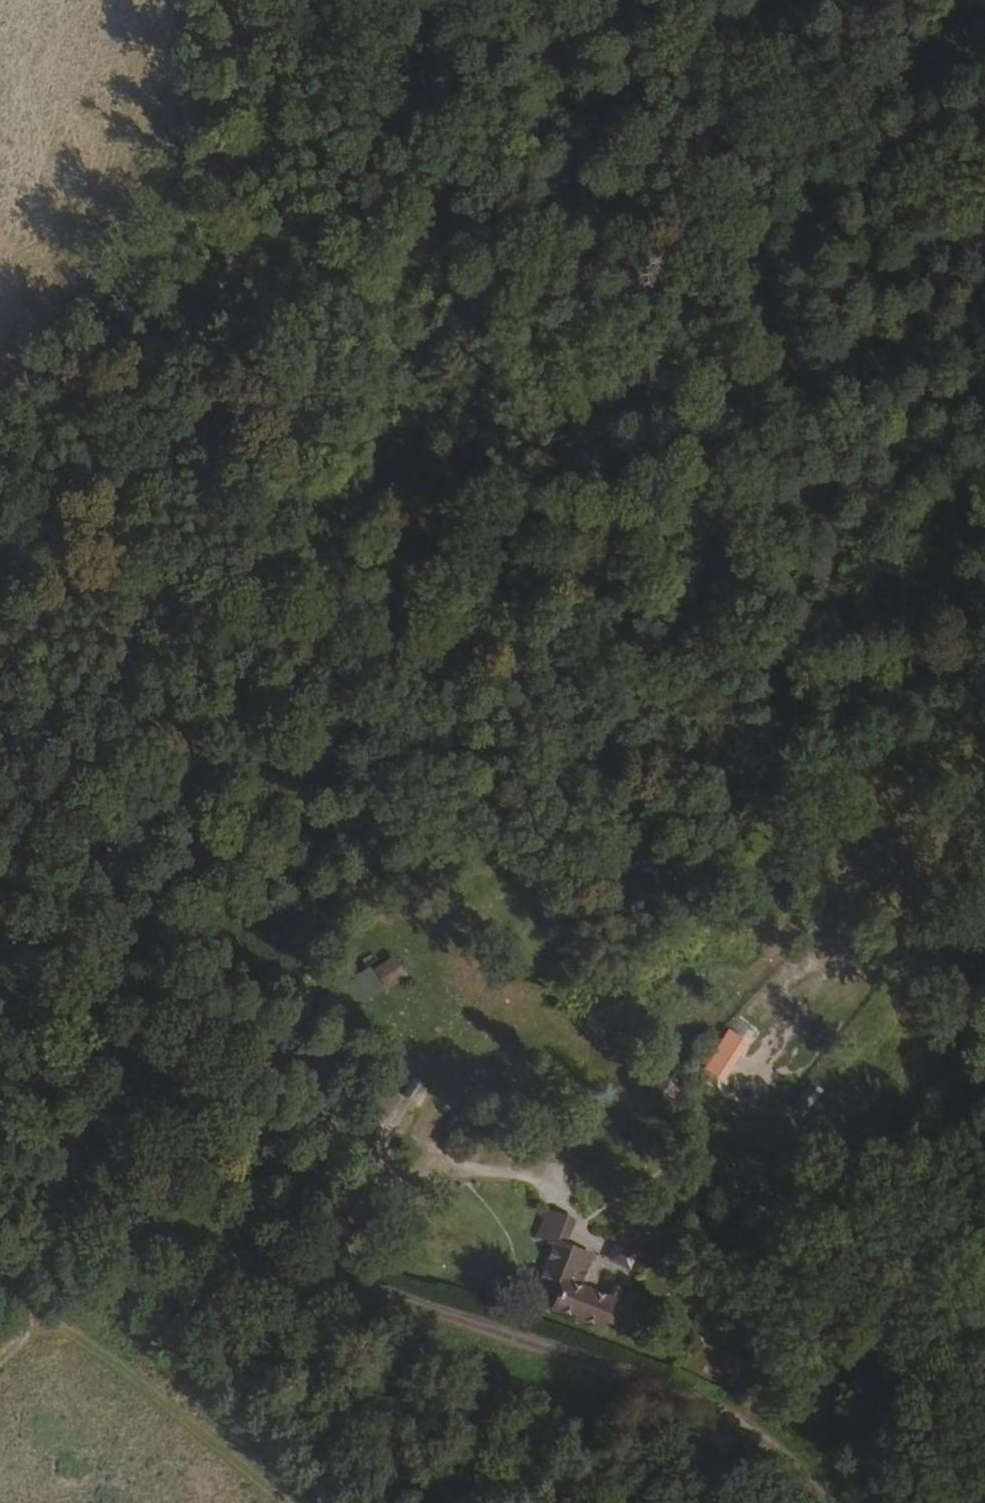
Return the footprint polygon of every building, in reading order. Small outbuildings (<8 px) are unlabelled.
[(724,1031),(701,1073),(723,1086),(747,1044),(724,1031)] [(802,1115),(821,1094),(809,1084),(791,1105),(802,1115)] [(551,1243),(562,1219),(551,1214),(540,1240),(551,1243)] [(575,1224),(562,1219),(551,1243),(538,1279),(562,1289),(552,1315),(604,1337),(614,1307),(590,1296),(598,1276),(590,1271),(594,1260),(566,1246),(575,1224)] [(527,1305),(552,1315),(562,1289),(538,1279),(527,1305)]
